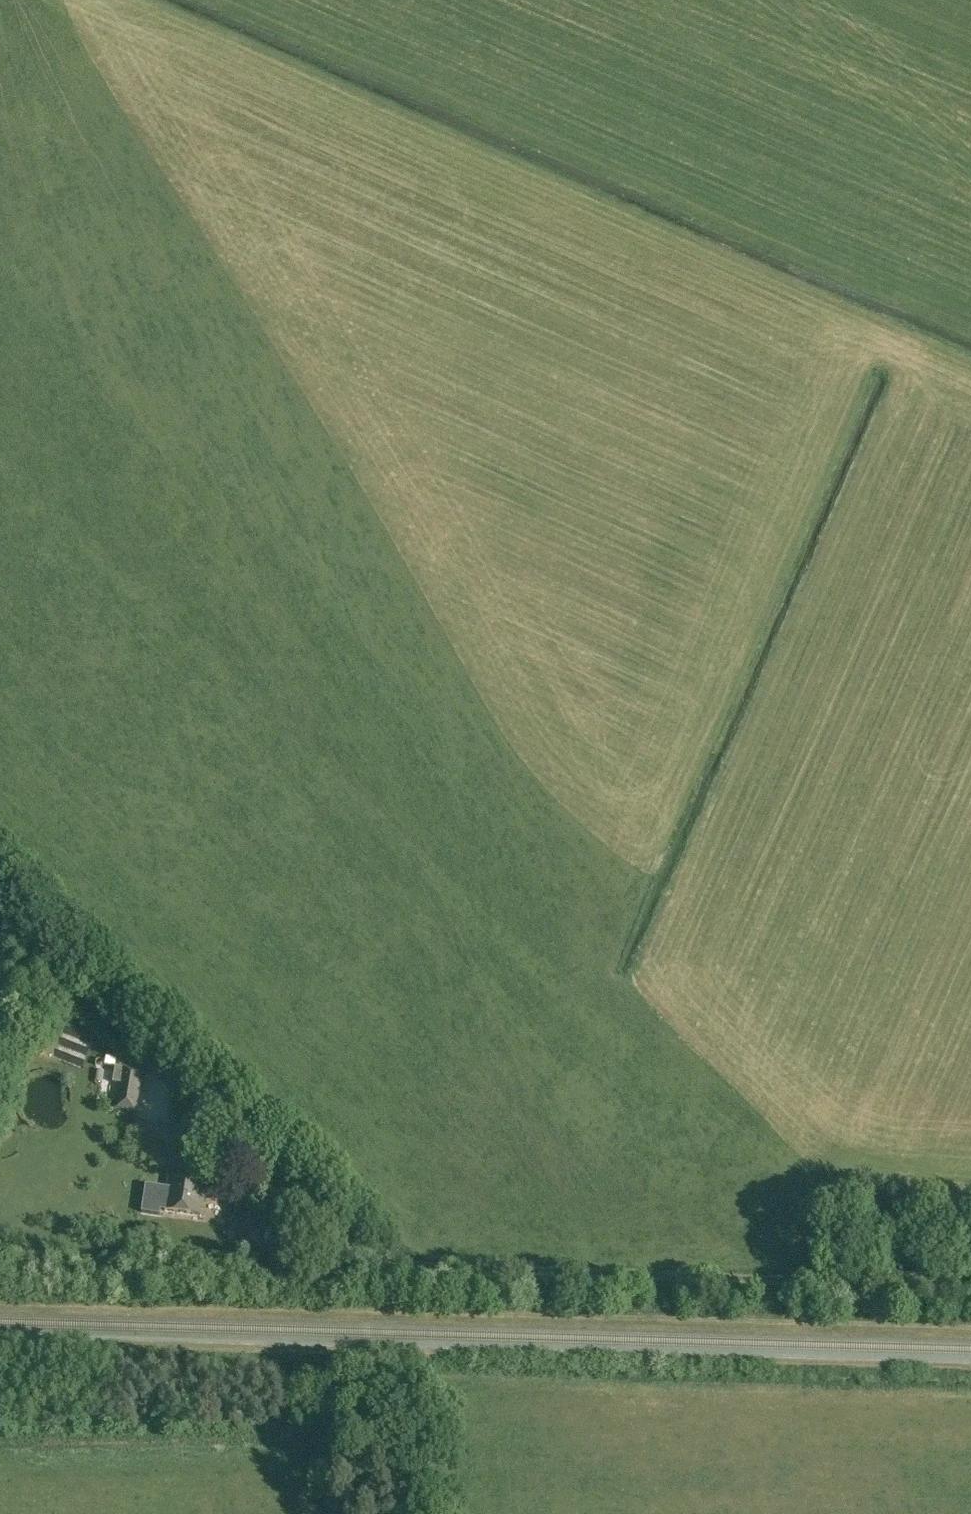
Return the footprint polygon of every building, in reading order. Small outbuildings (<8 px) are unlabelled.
[(109,1108),(135,1113),(142,1070),(115,1065),(109,1108)] [(238,1166),(214,1163),(211,1187),(205,1187),(204,1193),(210,1194),(210,1199),(234,1202),(238,1166)] [(204,1193),(205,1187),(206,1182),(170,1177),(165,1211),(201,1216),(204,1193)] [(134,1257),(152,1258),(152,1247),(134,1247),(134,1257)]
